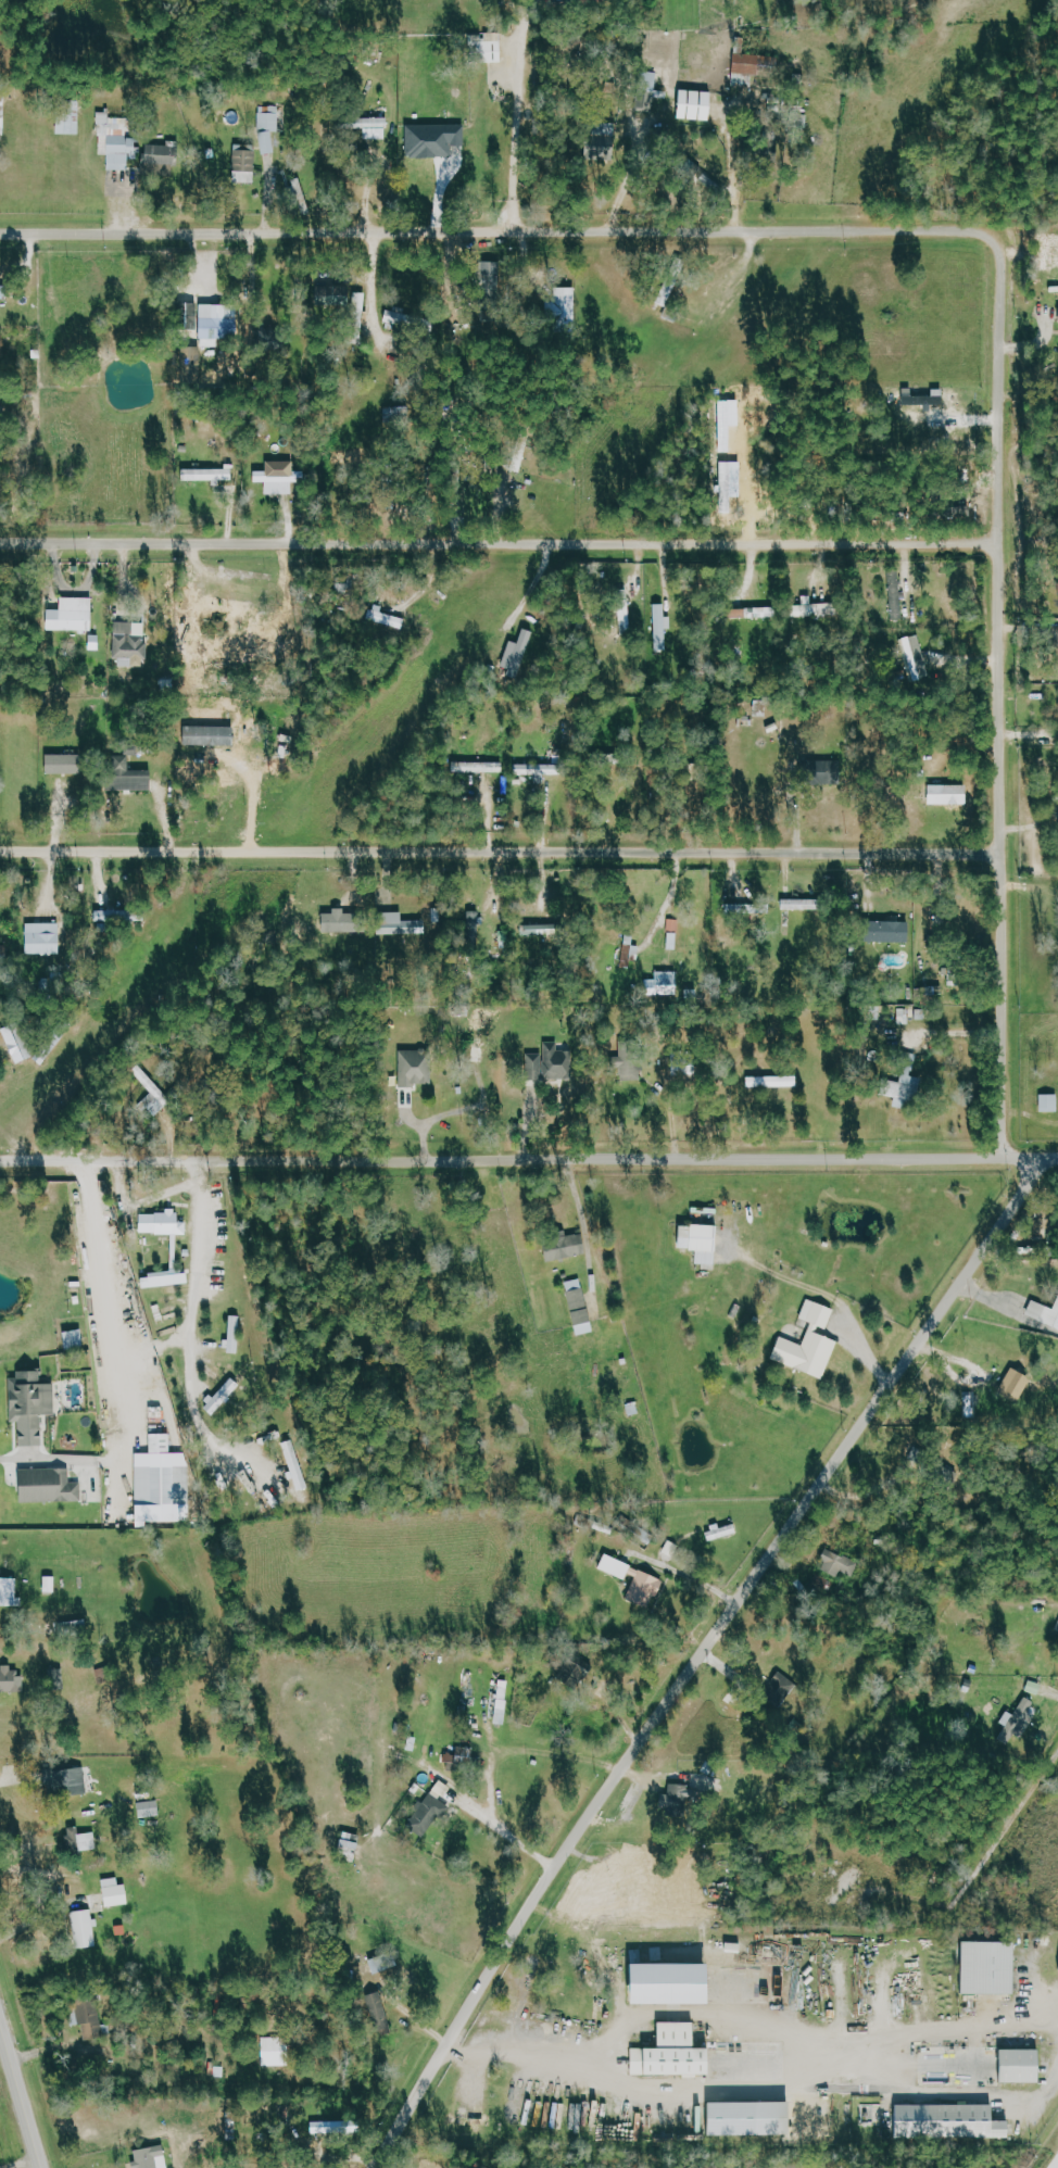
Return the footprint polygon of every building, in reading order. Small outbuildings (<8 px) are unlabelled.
[(505,35),(473,34),(473,46),(482,46),(482,63),(505,63),(505,35)] [(782,56),(738,55),(737,76),(742,76),(742,83),(750,83),(750,75),(781,76),(782,56)] [(716,92),(680,92),(680,120),(716,121),(716,92)] [(283,132),(282,107),(261,108),(263,155),(277,154),(276,133),(283,132)] [(133,119),(111,118),(111,111),(100,111),(99,155),(109,155),(109,171),(130,171),(131,160),(140,160),(141,138),(132,137),(133,119)] [(368,140),(390,140),(390,119),(353,119),(352,129),(368,129),(368,140)] [(410,125),(409,159),(455,160),(456,147),(468,147),(468,126),(410,125)] [(619,137),(590,136),(589,159),(618,160),(619,137)] [(149,166),(182,165),(181,146),(148,147),(149,166)] [(258,148),(236,147),(236,183),(258,184),(258,148)] [(301,207),(311,205),(307,189),(297,191),(301,207)] [(10,286),(0,287),(0,297),(11,297),(10,286)] [(579,330),(579,288),(559,289),(559,301),(550,301),(550,321),(565,321),(565,330),(579,330)] [(220,348),(221,337),(241,338),(242,305),(204,305),(203,347),(220,348)] [(388,330),(427,333),(428,317),(389,314),(388,330)] [(193,369),(233,367),(232,358),(192,360),(193,369)] [(906,406),(946,407),(946,397),(915,397),(915,390),(907,389),(906,406)] [(734,401),(723,401),(722,438),(733,438),(734,401)] [(269,462),(269,472),(257,472),(257,483),(268,483),(268,495),(295,495),(296,463),(269,462)] [(735,496),(734,462),(724,462),(724,486),(719,486),(720,496),(735,496)] [(891,620),(905,619),(903,569),(890,570),(891,620)] [(793,617),(841,615),(840,603),(814,604),(814,596),(805,596),(805,606),(793,607),(793,617)] [(50,610),(50,631),(95,632),(96,598),(63,598),(63,610),(50,610)] [(386,606),(374,604),(371,622),(407,628),(409,618),(384,614),(386,606)] [(669,651),(669,629),(675,629),(675,617),(668,617),(668,604),(657,604),(658,651),(669,651)] [(778,607),(736,608),(736,619),(779,617),(778,607)] [(148,623),(117,622),(117,659),(147,659),(148,623)] [(504,670),(522,676),(536,631),(524,628),(519,643),(513,641),(504,670)] [(103,636),(92,635),(92,650),(102,651),(103,636)] [(902,640),(916,682),(934,676),(920,635),(902,640)] [(187,745),(238,746),(238,727),(188,726),(187,745)] [(50,774),(88,775),(88,755),(50,754),(50,774)] [(156,791),(155,771),(132,771),(132,758),(112,758),(112,791),(156,791)] [(506,773),(507,763),(456,762),(456,772),(506,773)] [(565,764),(516,765),(516,776),(565,775),(565,764)] [(785,911),(827,910),(827,900),(785,900),(785,911)] [(756,913),(772,914),(772,905),(756,905),(756,913)] [(147,911),(99,911),(99,922),(147,923),(147,911)] [(406,912),(386,913),(387,935),(430,934),(430,921),(406,921),(406,912)] [(471,912),(471,939),(481,939),(482,912),(471,912)] [(914,922),(876,921),(876,942),(913,943),(914,922)] [(30,923),(30,954),(63,955),(64,924),(30,923)] [(561,924),(525,925),(525,936),(561,934),(561,924)] [(642,946),(636,946),(637,936),(627,935),(625,962),(641,964),(642,946)] [(681,995),(681,972),(659,971),(659,980),(648,980),(648,995),(681,995)] [(5,1029),(18,1064),(38,1057),(24,1022),(5,1029)] [(642,1075),(643,1041),(622,1041),(621,1075),(642,1075)] [(529,1054),(529,1074),(575,1075),(575,1051),(557,1050),(557,1042),(546,1042),(546,1054),(529,1054)] [(435,1086),(435,1051),(403,1051),(402,1086),(435,1086)] [(897,1107),(919,1110),(924,1078),(902,1075),(897,1107)] [(750,1078),(750,1088),(794,1087),(794,1077),(750,1078)] [(1044,1095),(1044,1112),(1057,1112),(1057,1095),(1044,1095)] [(173,1233),(175,1273),(145,1275),(146,1288),(193,1285),(192,1274),(182,1275),(180,1236),(190,1235),(190,1222),(181,1223),(180,1211),(142,1213),(143,1235),(173,1233)] [(720,1266),(722,1227),(685,1225),(684,1249),(700,1250),(700,1265),(720,1266)] [(550,1261),(590,1256),(587,1235),(547,1240),(550,1261)] [(567,1282),(578,1336),(596,1332),(585,1279),(567,1282)] [(827,1379),(841,1340),(828,1336),(837,1309),(810,1299),(803,1319),(814,1323),(806,1345),(784,1338),(775,1361),(827,1379)] [(1057,1309),(1035,1300),(1029,1317),(1057,1328),(1057,1308),(1057,1309)] [(233,1340),(229,1340),(229,1353),(242,1353),(243,1316),(233,1316),(233,1340)] [(67,1333),(69,1349),(87,1347),(84,1330),(67,1333)] [(1034,1377),(1016,1367),(1002,1392),(1019,1402),(1034,1377)] [(46,1446),(45,1416),(58,1415),(57,1384),(44,1384),(43,1373),(13,1374),(14,1423),(21,1422),(22,1447),(46,1446)] [(216,1417),(244,1386),(234,1376),(206,1407),(216,1417)] [(139,1454),(140,1523),(193,1522),(192,1453),(174,1454),(174,1435),(153,1435),(154,1454),(139,1454)] [(311,1489),(298,1441),(286,1444),(295,1480),(297,1480),(300,1492),(311,1489)] [(24,1503),(84,1501),(84,1483),(72,1484),(72,1469),(23,1470),(24,1503)] [(738,1523),(709,1530),(712,1542),(741,1534),(738,1523)] [(820,1567),(840,1578),(844,1571),(854,1577),(861,1564),(831,1548),(820,1567)] [(630,1580),(632,1575),(638,1577),(629,1599),(656,1609),(668,1579),(608,1556),(603,1570),(630,1580)] [(0,1579),(0,1605),(20,1606),(20,1580),(0,1579)] [(21,1692),(20,1668),(5,1668),(5,1671),(0,1671),(0,1693),(21,1692)] [(68,1689),(65,1669),(51,1671),(54,1691),(68,1689)] [(783,1707),(800,1686),(784,1673),(766,1693),(783,1707)] [(499,1725),(510,1725),(511,1681),(500,1681),(499,1725)] [(1045,1696),(1048,1685),(1036,1682),(1033,1692),(1045,1696)] [(1012,1744),(1017,1734),(1025,1738),(1037,1716),(1032,1713),(1038,1702),(1026,1696),(1017,1715),(1011,1711),(1004,1723),(1008,1725),(1001,1738),(1012,1744)] [(459,1766),(477,1767),(477,1749),(460,1748),(459,1766)] [(87,1768),(72,1770),(71,1767),(56,1769),(59,1797),(90,1793),(87,1768)] [(460,1793),(442,1780),(409,1826),(428,1839),(452,1806),(450,1805),(460,1793)] [(686,1805),(692,1805),(692,1785),(670,1786),(670,1795),(666,1795),(666,1815),(686,1814),(686,1805)] [(154,1801),(153,1790),(139,1791),(140,1802),(154,1801)] [(140,1804),(143,1819),(163,1816),(160,1801),(140,1804)] [(99,1851),(98,1833),(82,1834),(82,1828),(70,1828),(71,1853),(99,1851)] [(342,1857),(359,1861),(365,1836),(348,1832),(342,1857)] [(104,1880),(121,1878),(122,1886),(128,1885),(131,1904),(110,1908),(104,1880)] [(99,1947),(94,1910),(73,1913),(79,1950),(99,1947)] [(967,1995),(1020,1996),(1021,1943),(968,1943),(967,1995)] [(373,1961),(376,1975),(391,1972),(388,1958),(373,1961)] [(719,1966),(641,1966),(641,2006),(718,2006),(719,1966)] [(72,2003),(73,2026),(85,2025),(86,2039),(103,2039),(102,2002),(72,2003)] [(717,2076),(716,2050),(699,2050),(699,2023),(660,2023),(661,2049),(635,2049),(635,2077),(717,2076)] [(265,2067),(293,2067),(292,2038),(264,2039),(265,2067)] [(1046,2051),(1006,2050),(1005,2084),(1045,2084),(1046,2051)] [(711,2136),(789,2136),(789,2102),(711,2102),(711,2136)] [(896,2137),(1015,2138),(1015,2121),(999,2121),(999,2106),(896,2105),(896,2137)] [(476,2126),(476,2133),(486,2134),(486,2126),(495,2127),(495,2116),(472,2115),(473,2106),(461,2106),(461,2115),(449,2115),(448,2126),(476,2126)] [(167,2145),(135,2151),(139,2167),(172,2167),(167,2145)]
